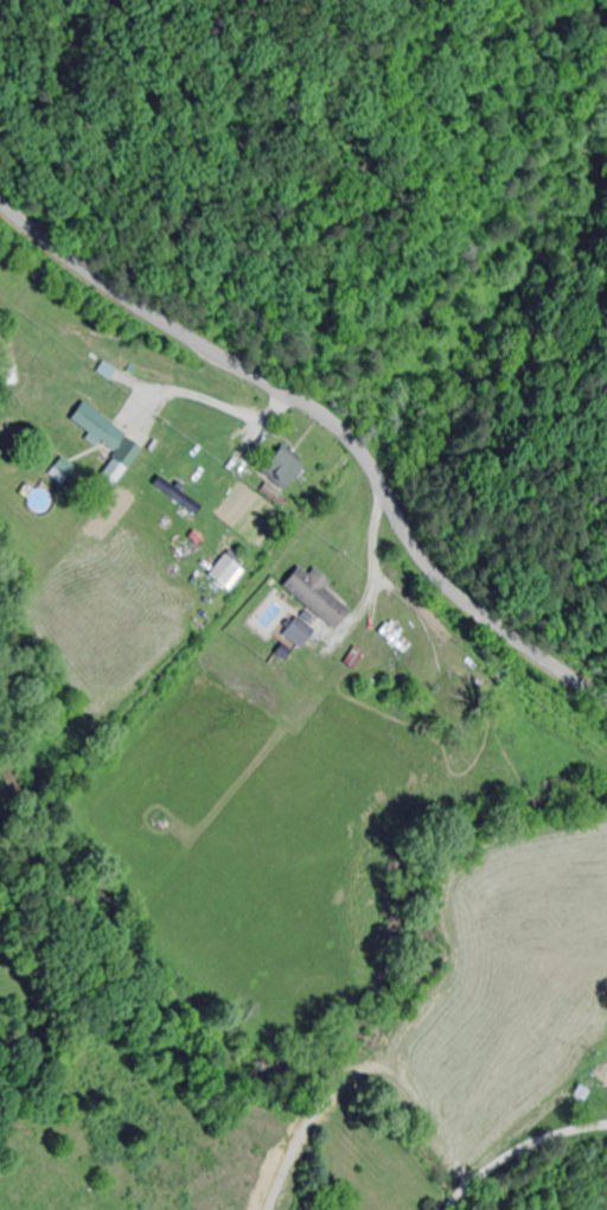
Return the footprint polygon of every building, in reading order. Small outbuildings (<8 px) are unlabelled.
[(148,447),(89,403),(75,422),(134,466),(148,447)] [(267,476),(289,493),(309,468),(287,451),(267,476)] [(355,609),(328,590),(334,580),(317,568),(312,575),(300,567),(285,588),(342,628),(355,609)] [(318,630),(300,617),(287,635),(305,648),(318,630)] [(382,635),(405,657),(416,645),(393,623),(382,635)]
